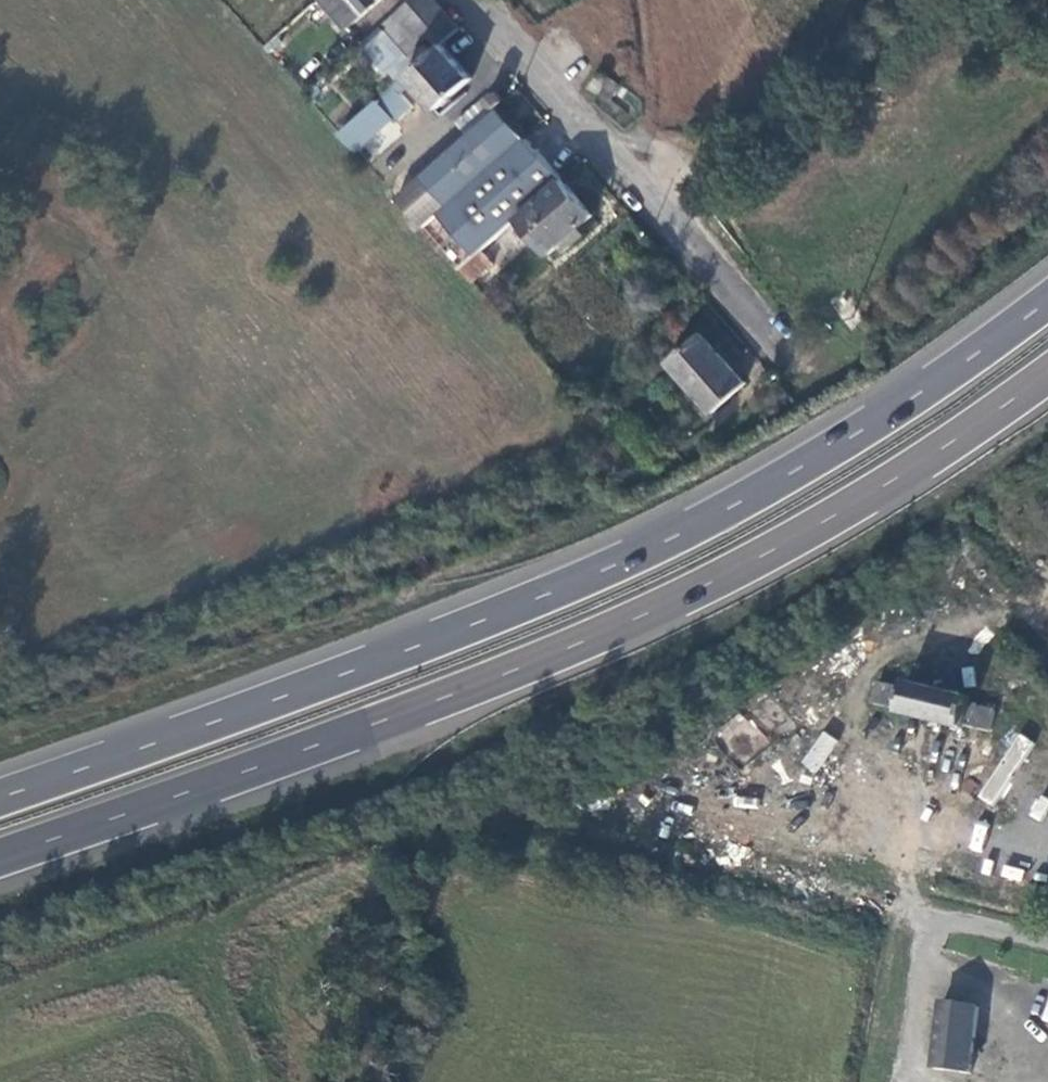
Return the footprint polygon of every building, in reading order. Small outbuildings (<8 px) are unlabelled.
[(350,28),(362,17),(380,0),(325,0),(350,28)] [(437,0),(410,0),(383,25),(387,29),(379,36),(366,46),(398,83),(443,43),(461,27),(437,0)] [(350,28),(363,43),(375,32),(362,17),(350,28)] [(375,32),(363,43),(366,46),(379,36),(375,32)] [(473,76),(443,43),(398,83),(396,84),(403,91),(414,80),(439,106),(473,76)] [(616,84),(606,97),(618,105),(628,94),(616,84)] [(521,217),(564,177),(500,105),(505,100),(497,91),(483,102),(492,111),(490,113),(478,123),(469,113),(407,168),(398,160),(380,178),(462,269),(484,251),(521,217)] [(381,99),(341,134),(346,140),(355,150),(394,115),(381,99)] [(478,123),(490,113),(480,104),(469,113),(478,123)] [(595,213),(564,177),(521,217),(553,250),(562,242),(568,248),(584,233),(579,227),(595,213)] [(496,263),(484,251),(462,269),(474,283),(496,263)] [(747,382),(702,332),(671,361),(688,382),(683,387),(694,400),(701,394),(716,411),(747,382)] [(907,689),(881,683),(876,706),(901,712),(900,714),(965,729),(966,727),(992,733),(997,710),(971,705),(973,699),(908,684),(907,689)] [(821,730),(801,764),(817,773),(837,739),(821,730)] [(977,797),(994,807),(1034,741),(1016,731),(977,797)] [(1028,816),(1042,821),(1047,808),(1047,800),(1037,795),(1028,816)] [(982,1017),(945,1011),(934,1074),(971,1080),(982,1017)]
